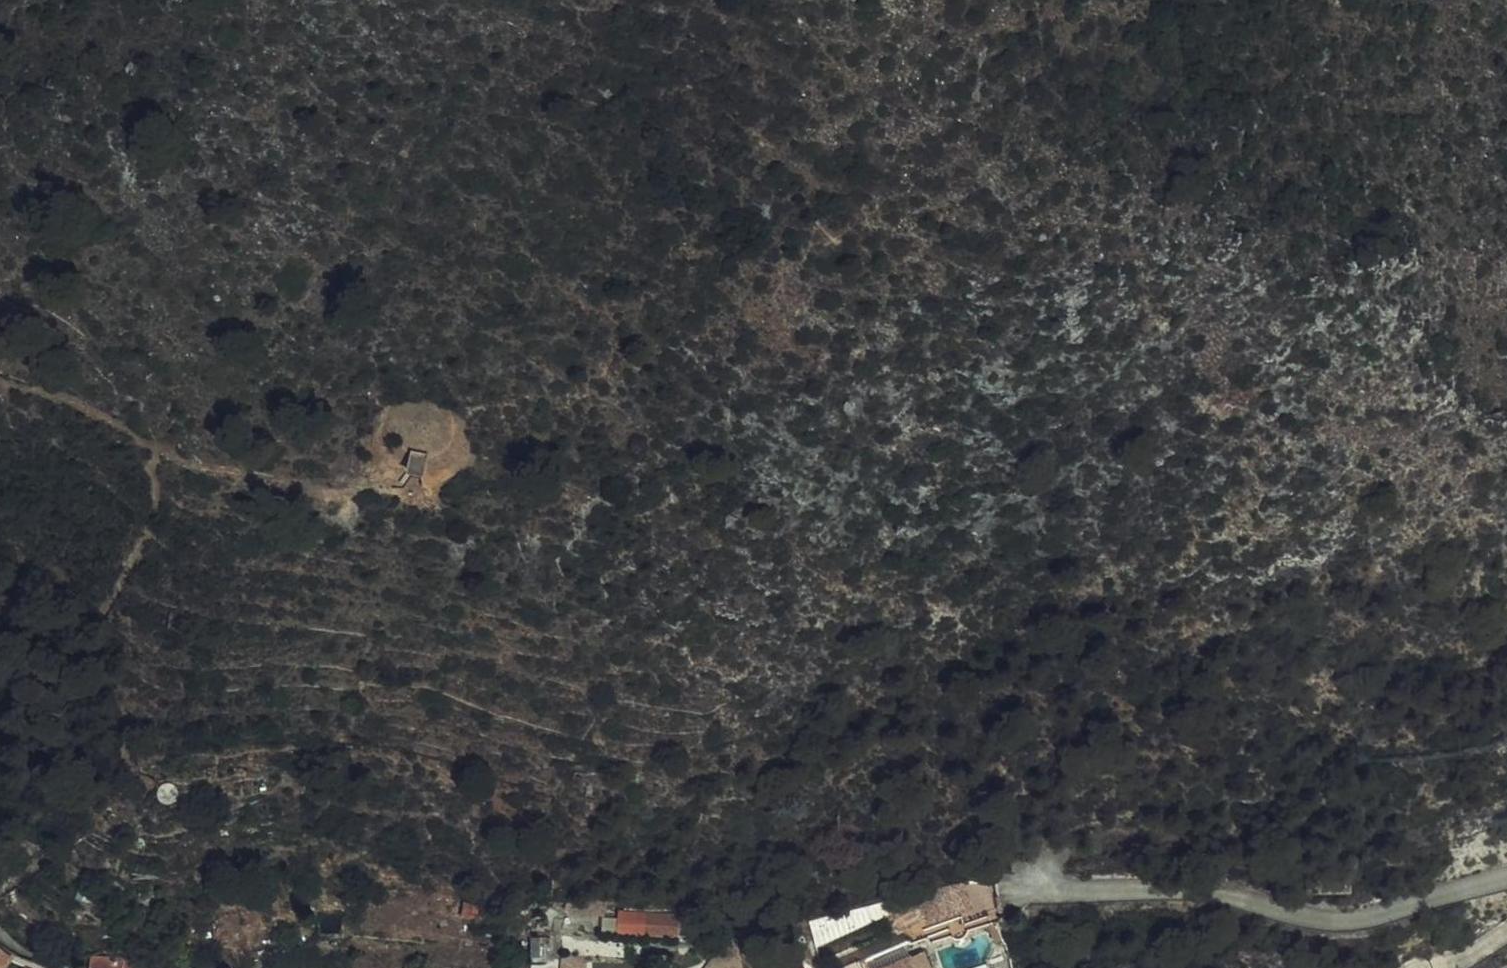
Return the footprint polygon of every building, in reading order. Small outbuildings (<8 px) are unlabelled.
[(397,438),(395,444),(393,459),(408,461),(410,447),(411,440),(408,440),(397,438)] [(448,894),(447,903),(467,904),(468,891),(449,889),(448,894)] [(618,931),(680,936),(682,911),(620,906),(618,931)] [(537,925),(519,925),(519,949),(537,949),(537,925)] [(111,947),(109,967),(112,967),(148,964),(148,940),(122,941),(112,941),(111,947)] [(808,967),(902,967),(891,942),(853,960),(849,948),(808,967)] [(76,967),(109,967),(111,947),(91,945),(78,943),(76,964),(76,967)] [(779,960),(778,958),(760,967),(783,967),(779,960)]
